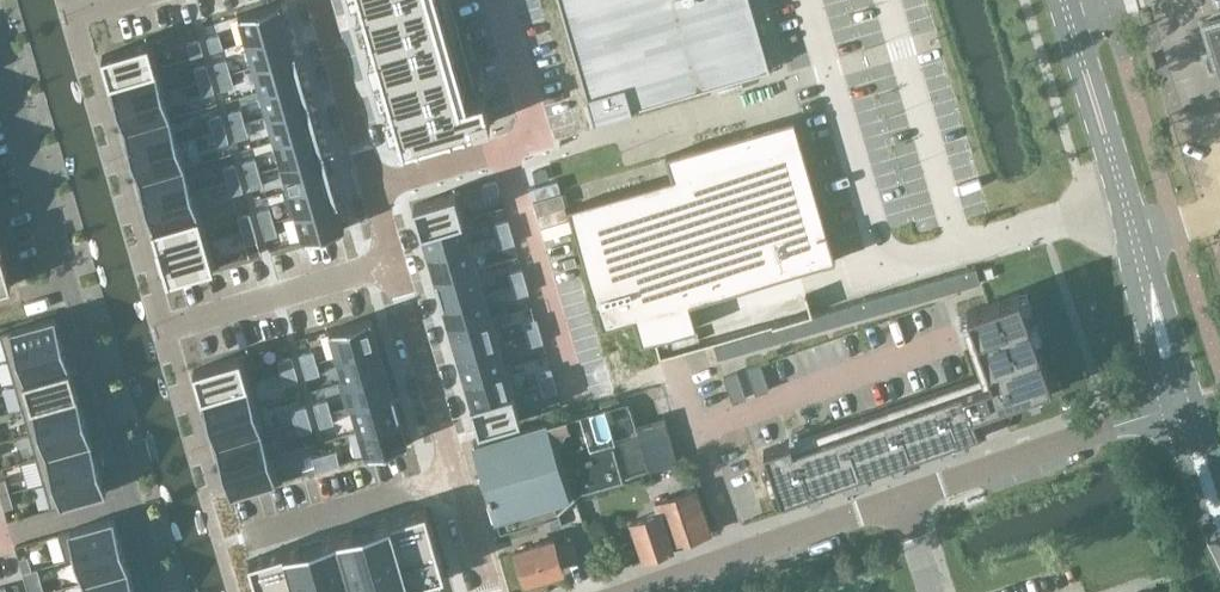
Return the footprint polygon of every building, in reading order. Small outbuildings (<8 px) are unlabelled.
[(398,149),(486,125),(477,96),(455,103),(427,0),(356,0),(398,149)] [(593,118),(769,68),(750,0),(559,0),(593,118)] [(280,2),(238,14),(245,40),(287,28),(280,2)] [(1219,74),(1219,17),(1203,22),(1219,74)] [(287,28),(245,40),(253,65),(294,53),(287,28)] [(219,33),(207,37),(211,51),(223,47),(219,33)] [(154,39),(102,54),(109,79),(161,64),(154,39)] [(199,39),(187,43),(191,57),(203,53),(199,39)] [(294,53),(253,65),(260,90),(301,78),(294,53)] [(226,58),(214,62),(218,75),(230,72),(226,58)] [(161,64),(109,79),(117,105),(169,90),(161,64)] [(206,64),(194,67),(198,81),(210,78),(206,64)] [(230,72),(218,75),(222,89),(234,86),(230,72)] [(210,78),(198,81),(202,95),(214,91),(210,78)] [(301,78),(260,90),(267,115),(308,103),(301,78)] [(169,90),(117,105),(124,130),(170,116),(163,93),(169,91),(169,90)] [(308,103),(267,115),(274,140),(315,128),(308,103)] [(241,108),(229,111),(233,125),(245,121),(241,108)] [(221,113),(208,117),(212,131),(225,127),(221,113)] [(170,116),(124,130),(131,154),(183,139),(183,138),(177,140),(170,116)] [(245,121),(233,125),(237,138),(249,135),(245,121)] [(225,127),(212,131),(216,144),(228,141),(225,127)] [(315,128),(274,140),(281,164),(323,153),(315,128)] [(640,344),(697,328),(696,326),(670,334),(663,310),(835,260),(827,231),(817,233),(791,142),(761,151),(754,130),(665,156),(672,177),(567,208),(602,328),(633,319),(640,344)] [(183,139),(131,154),(138,179),(190,164),(183,139)] [(323,153),(281,164),(288,188),(282,190),(282,191),(330,177),(323,153)] [(255,157),(243,161),(247,174),(259,171),(255,157)] [(235,163),(223,167),(227,180),(239,177),(235,163)] [(190,164),(138,179),(146,204),(198,189),(197,188),(191,189),(185,167),(191,165),(190,164)] [(259,171),(247,174),(251,188),(263,184),(259,171)] [(239,177),(227,180),(231,194),(243,190),(239,177)] [(330,177),(282,191),(289,216),(337,202),(330,177)] [(496,180),(482,184),(486,196),(500,192),(496,180)] [(198,189),(146,204),(153,229),(205,214),(198,189)] [(460,191),(413,204),(421,229),(462,217),(463,219),(468,218),(460,191)] [(337,202),(289,216),(290,217),(296,215),(303,240),(344,228),(337,202)] [(270,207),(257,210),(261,224),(274,220),(270,207)] [(249,212),(237,216),(241,230),(253,226),(249,212)] [(205,214),(153,229),(160,253),(212,238),(205,214)] [(462,217),(421,229),(428,254),(469,242),(463,219),(462,217)] [(508,219),(494,223),(497,235),(511,231),(508,219)] [(274,220),(261,224),(265,238),(277,234),(274,220)] [(253,226),(241,230),(245,243),(257,240),(253,226)] [(511,231),(497,235),(501,247),(515,243),(511,231)] [(212,238),(160,253),(168,279),(220,264),(212,238)] [(469,242),(428,254),(435,279),(477,268),(469,242)] [(0,260),(0,288),(11,285),(4,258),(0,260)] [(477,268),(435,279),(442,304),(484,292),(477,268)] [(522,269),(508,273),(512,284),(525,280),(522,269)] [(976,269),(714,346),(718,358),(980,282),(976,269)] [(525,280),(512,284),(515,296),(529,292),(525,280)] [(791,439),(763,449),(781,501),(979,431),(980,431),(973,412),(1000,403),(1052,384),(1020,293),(1019,291),(966,310),(967,313),(990,377),(989,377),(793,446),(791,439)] [(484,292),(442,304),(450,329),(491,317),(491,316),(484,292)] [(491,317),(450,329),(457,354),(499,343),(504,342),(496,315),(491,316),(491,317)] [(7,357),(62,341),(55,316),(0,332),(0,333),(7,357)] [(370,318),(329,330),(336,355),(378,343),(370,318)] [(536,318),(523,322),(526,334),(540,330),(536,318)] [(540,330),(526,334),(529,346),(543,342),(540,330)] [(62,341),(7,357),(14,382),(69,366),(62,341)] [(378,343),(336,355),(343,379),(344,380),(385,368),(378,343)] [(499,343),(457,354),(464,379),(506,368),(506,365),(499,343)] [(313,350),(299,354),(302,366),(316,362),(313,350)] [(246,354),(194,369),(201,394),(253,379),(246,354)] [(291,356),(278,360),(281,372),(295,368),(291,356)] [(316,362),(302,366),(306,377),(320,373),(316,362)] [(506,368),(464,379),(472,404),(513,393),(518,391),(511,364),(506,365),(506,368)] [(762,364),(748,369),(757,395),(771,390),(762,364)] [(69,366),(14,382),(22,409),(77,393),(69,366)] [(295,368),(281,372),(284,384),(298,380),(295,368)] [(343,379),(338,381),(346,408),(351,406),(351,405),(392,394),(385,368),(344,380),(343,379)] [(551,368),(537,372),(540,383),(554,379),(551,368)] [(738,372),(724,376),(733,402),(746,397),(738,372)] [(253,379),(201,394),(208,420),(261,404),(253,379)] [(554,379),(540,383),(543,395),(557,391),(554,379)] [(22,409),(29,432),(84,416),(77,393),(22,409)] [(513,393),(472,404),(479,430),(520,418),(513,393)] [(392,394),(351,405),(351,406),(358,431),(400,419),(392,394)] [(623,472),(649,465),(651,471),(680,462),(671,434),(660,398),(628,407),(632,410),(640,436),(485,480),(496,518),(504,515),(508,530),(548,518),(559,515),(555,500),(625,480),(623,472)] [(327,399),(313,403),(317,415),(330,411),(327,399)] [(261,404),(208,420),(216,445),(262,431),(263,432),(268,431),(261,404)] [(306,406),(292,410),(295,421),(309,417),(306,406)] [(628,407),(606,413),(604,406),(514,432),(513,430),(474,441),(485,480),(640,436),(632,410),(628,407)] [(330,411),(317,415),(320,426),(334,422),(330,411)] [(36,457),(91,441),(84,416),(29,432),(36,457)] [(309,417),(295,421),(299,433),(312,429),(309,417)] [(400,419),(358,431),(366,456),(407,444),(400,419)] [(262,431),(216,445),(223,470),(270,456),(269,455),(263,432),(262,431)] [(98,466),(91,441),(36,457),(43,482),(98,466)] [(335,450),(324,453),(328,467),(339,464),(335,450)] [(270,456),(223,470),(230,495),(282,480),(275,453),(269,455),(270,456)] [(324,453),(312,457),(316,471),(328,467),(324,453)] [(98,466),(43,482),(51,508),(106,492),(98,466)] [(9,492),(5,478),(0,480),(0,495),(9,492)] [(644,557),(672,548),(671,544),(710,531),(695,487),(654,502),(658,511),(631,521),(644,557)] [(0,495),(4,508),(13,506),(9,492),(0,495)] [(248,558),(258,591),(374,591),(444,572),(425,507),(248,558)] [(559,515),(548,518),(552,528),(562,525),(559,515)] [(121,543),(113,517),(67,531),(75,557),(121,543)] [(556,545),(554,538),(515,550),(524,581),(563,569),(562,564),(579,558),(573,540),(556,545)] [(75,557),(82,582),(128,568),(121,543),(75,557)] [(18,558),(22,572),(32,569),(27,556),(18,558)] [(32,569),(22,572),(25,583),(40,578),(37,568),(32,569)] [(128,568),(82,582),(85,591),(135,591),(128,568)]
